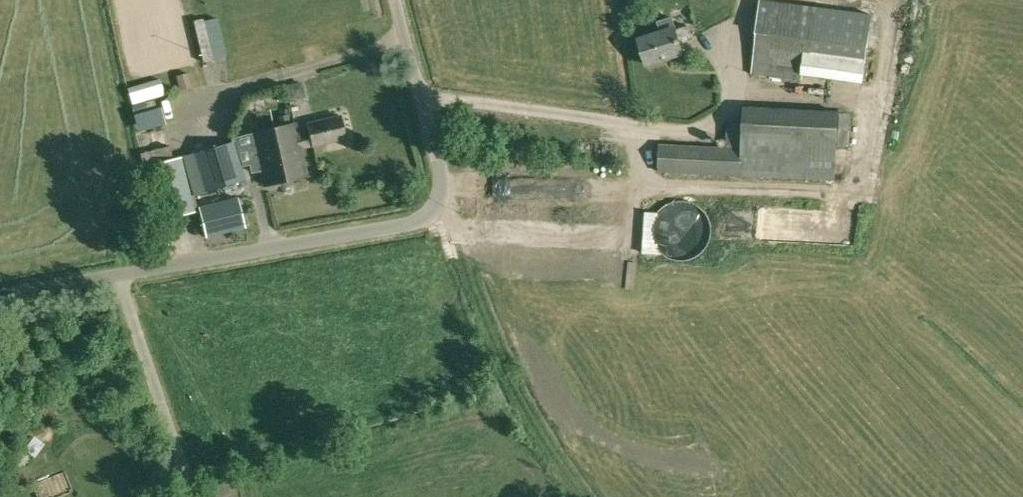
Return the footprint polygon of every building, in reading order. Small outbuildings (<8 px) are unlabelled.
[(773,0),(761,0),(751,74),(800,81),(805,53),(811,53),(812,48),(869,57),(875,15),(773,0)] [(648,18),(650,27),(675,20),(672,11),(648,18)] [(680,43),(693,39),(688,25),(676,29),(675,28),(638,39),(646,64),(683,52),(680,43)] [(851,113),(839,112),(840,110),(744,105),(743,124),(727,123),(726,147),(741,148),(741,176),(837,180),(838,145),(850,146),(851,113)] [(341,115),(295,126),(300,148),(312,145),(312,146),(346,138),(341,115)] [(300,148),(295,126),(295,124),(252,133),(264,185),(306,175),(300,148)] [(209,146),(182,154),(193,195),(220,187),(220,188),(245,180),(233,141),(209,146)] [(741,148),(726,147),(660,143),(657,172),(741,176),(741,148)] [(148,165),(161,218),(194,210),(181,157),(148,165)] [(779,190),(800,192),(800,184),(780,182),(779,190)] [(206,237),(245,227),(238,197),(198,207),(206,237)] [(761,211),(766,233),(788,228),(783,206),(761,211)] [(11,459),(16,485),(76,474),(71,448),(11,459)]
